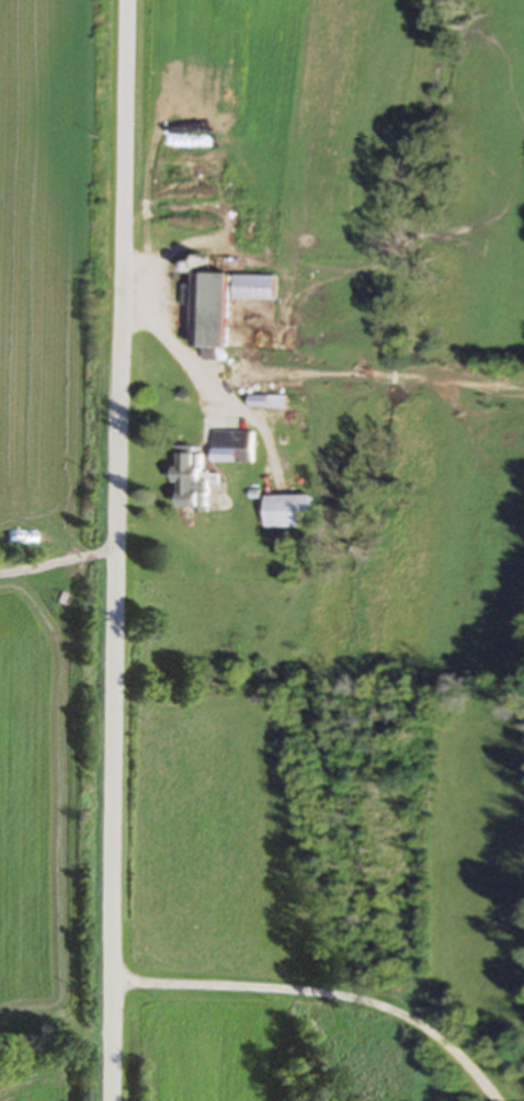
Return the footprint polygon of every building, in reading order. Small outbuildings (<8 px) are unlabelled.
[(223,273),(188,273),(187,347),(222,347),(223,273)] [(273,276),(229,276),(229,300),(273,300),(273,276)] [(285,396),(245,396),(245,408),(285,408),(285,396)] [(250,431),(209,431),(209,454),(250,454),(250,431)] [(204,508),(204,474),(199,474),(199,448),(171,447),(170,483),(174,483),(173,508),(204,508)] [(262,497),(262,528),(309,528),(309,497),(262,497)]
